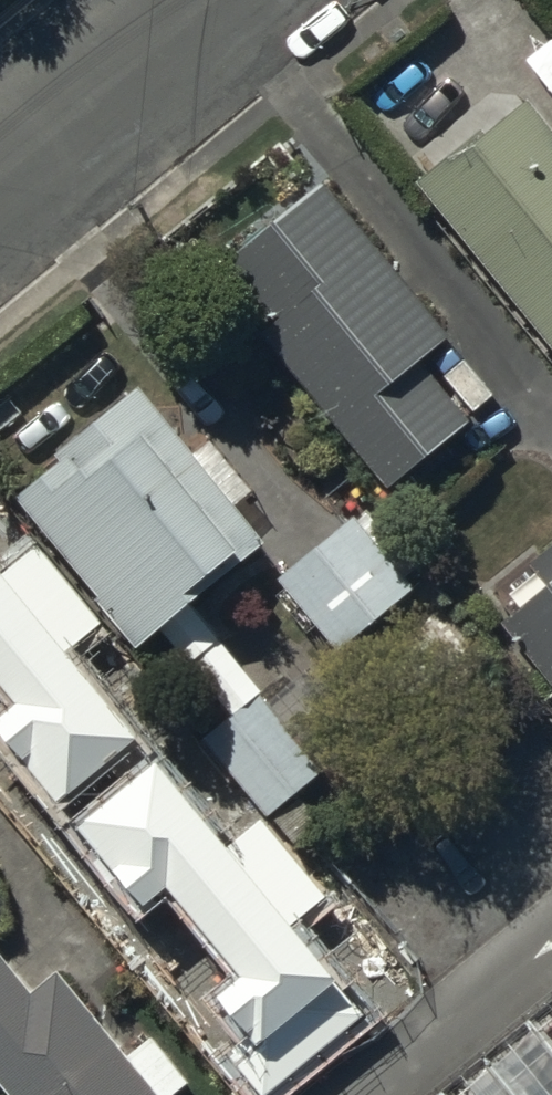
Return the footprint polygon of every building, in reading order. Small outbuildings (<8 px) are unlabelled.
[(416,176),(551,345),(551,118),(532,93),(455,154),(451,148),(416,176)] [(447,330),(323,179),(225,259),(274,319),(259,331),(386,486),(472,416),(419,353),(447,330)] [(264,535),(138,380),(52,448),(59,457),(14,493),(136,643),(158,625),(230,713),(201,737),(264,814),(325,765),(188,596),(264,535)] [(418,587),(353,509),(274,574),(339,652),(418,587)] [(500,619),(551,683),(551,542),(528,562),(535,571),(509,593),(518,604),(500,619)] [(0,572),(0,770),(77,861),(133,815),(65,734),(107,699),(0,572)] [(180,727),(143,757),(198,826),(236,795),(180,727)] [(126,1052),(55,969),(31,989),(0,953),(0,1085),(9,1094),(167,1094),(187,1078),(149,1033),(126,1052)] [(419,1094),(551,1094),(551,985),(419,1094)]
